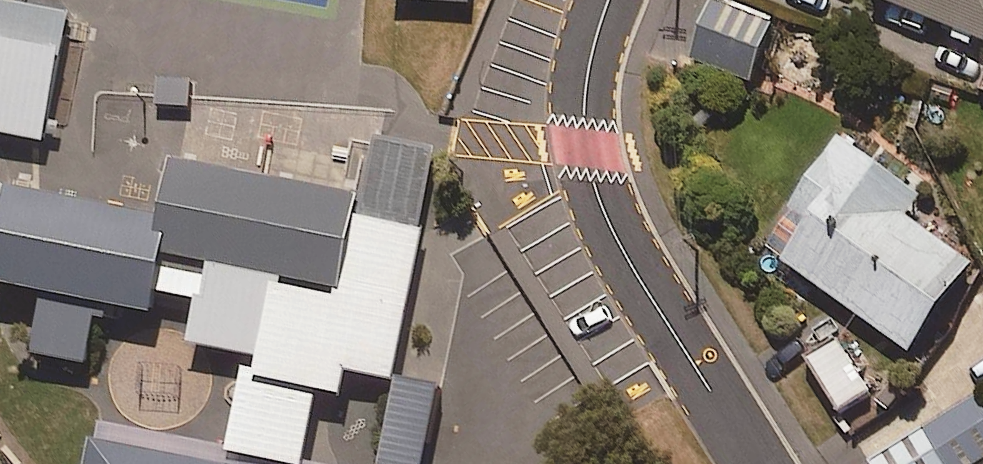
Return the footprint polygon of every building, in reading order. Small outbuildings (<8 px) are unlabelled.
[(43,141),(69,10),(17,0),(0,0),(0,133),(43,141)] [(688,56),(750,82),(774,23),(717,0),(711,0),(688,56)] [(982,38),(982,0),(892,0),(982,38)] [(777,258),(907,351),(970,262),(905,216),(921,194),(840,137),(791,206),(807,217),(777,258)] [(0,220),(0,297),(27,302),(17,352),(94,366),(104,307),(189,323),(185,343),(256,356),(254,366),(240,363),(226,445),(302,459),(315,387),(341,392),(345,369),(392,378),(433,150),(377,140),(367,194),(176,159),(166,214),(6,185),(0,220)] [(839,339),(806,358),(837,412),(870,393),(839,339)] [(395,385),(381,463),(427,463),(440,393),(395,385)] [(869,461),(871,463),(972,463),(982,457),(982,405),(977,395),(869,461)] [(98,420),(94,438),(88,437),(82,463),(332,463),(302,459),(226,445),(98,420)]
